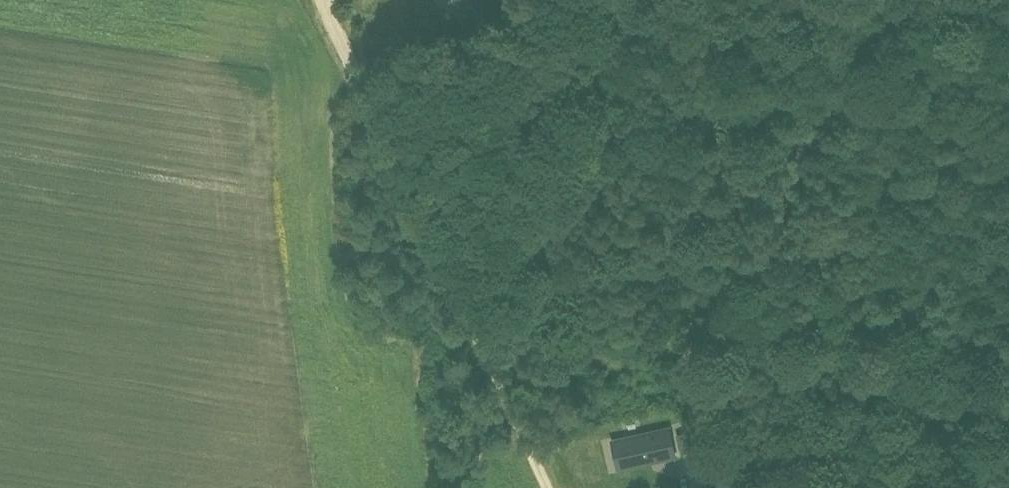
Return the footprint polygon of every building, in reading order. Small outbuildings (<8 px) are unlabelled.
[(642,433),(649,420),(639,415),(632,428),(642,433)] [(668,430),(625,440),(630,465),(673,456),(668,430)]
